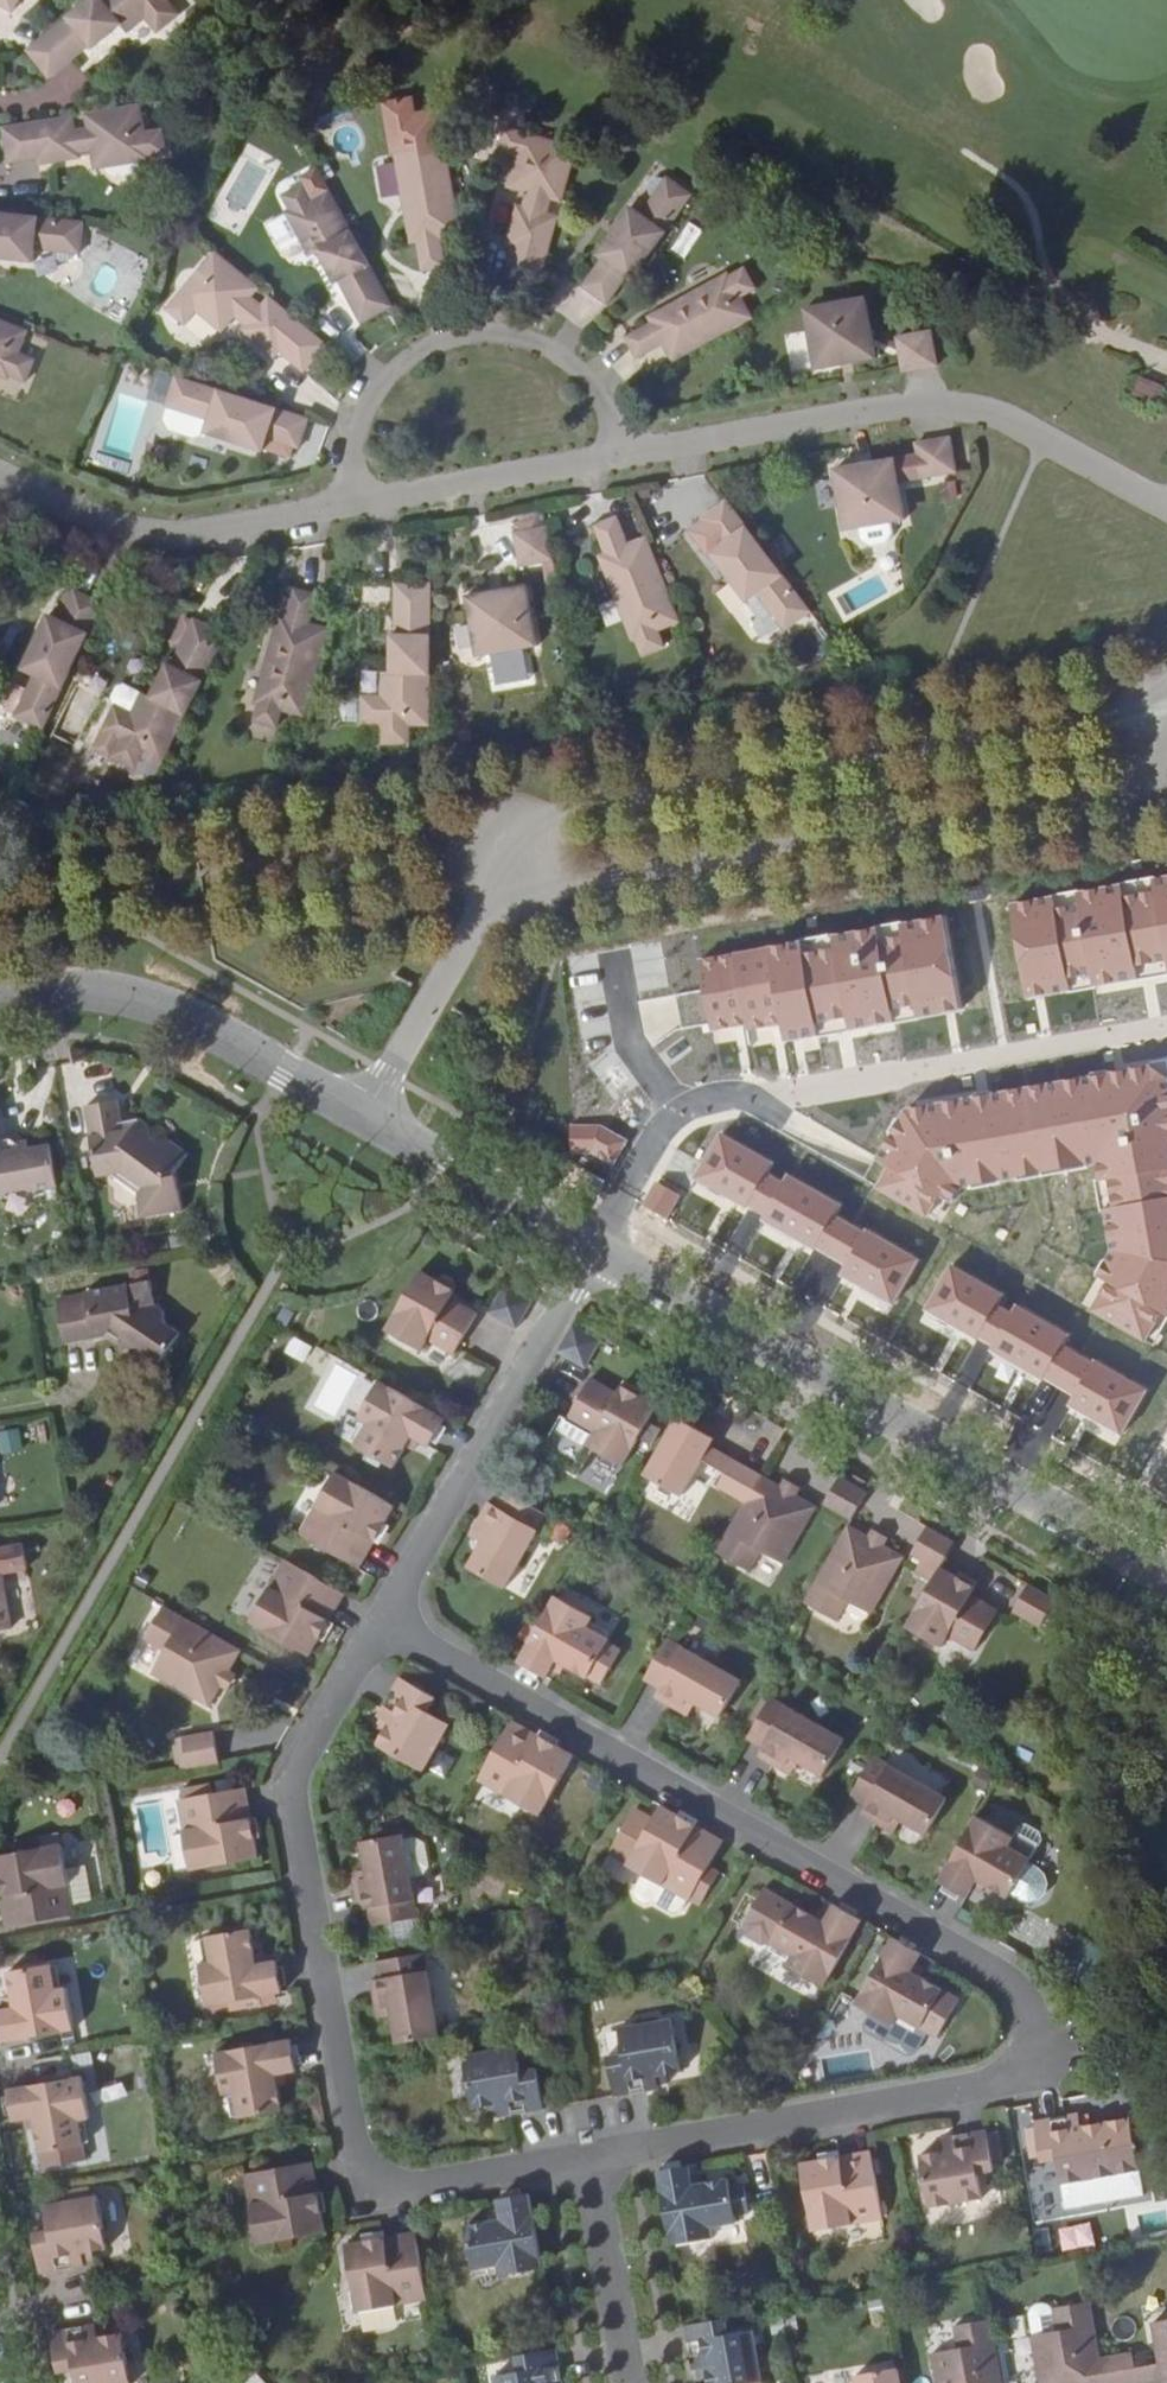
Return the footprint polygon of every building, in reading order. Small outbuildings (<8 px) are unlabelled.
[(8,15),(17,0),(0,0),(0,10),(8,15)] [(27,50),(49,78),(84,50),(86,52),(106,36),(101,31),(111,22),(122,36),(143,19),(155,35),(178,16),(166,1),(167,0),(90,0),(27,50)] [(143,105),(88,113),(86,114),(87,125),(75,127),(72,116),(67,117),(1,127),(0,126),(0,128),(7,163),(36,159),(37,166),(79,160),(78,152),(92,150),(94,170),(129,166),(132,182),(155,178),(152,158),(147,130),(143,105)] [(170,125),(147,130),(152,158),(175,153),(170,125)] [(562,199),(576,145),(505,125),(498,149),(515,153),(507,185),(527,191),(522,205),(515,203),(504,244),(512,247),(504,278),(537,286),(556,218),(558,213),(548,211),(552,198),(561,200),(562,199)] [(459,235),(444,145),(421,149),(417,132),(394,137),(396,153),(393,153),(402,206),(415,204),(416,212),(407,214),(412,243),(416,243),(421,272),(447,268),(441,238),(459,235)] [(298,176),(301,183),(279,195),(287,210),(283,212),(307,256),(320,249),(324,256),(319,260),(333,284),(337,281),(361,322),(391,306),(327,189),(315,167),(298,176)] [(654,246),(691,193),(665,176),(639,212),(628,205),(613,226),(616,228),(611,236),(609,234),(592,256),(605,264),(587,290),(611,307),(641,266),(654,246)] [(82,223),(20,216),(12,210),(9,209),(7,209),(4,209),(1,211),(0,212),(0,255),(8,256),(7,262),(31,264),(32,249),(79,253),(82,223)] [(293,244),(283,218),(267,224),(277,250),(293,244)] [(685,222),(672,251),(689,258),(702,229),(685,222)] [(254,284),(212,250),(165,307),(183,322),(194,308),(219,329),(231,313),(243,322),(238,328),(272,356),(277,350),(301,371),(324,343),(270,297),(266,295),(260,303),(249,294),(256,286),(254,284)] [(670,362),(752,317),(741,296),(755,288),(743,269),(729,277),(727,272),(682,296),(684,300),(688,308),(680,313),(675,304),(647,319),(649,323),(625,336),(636,357),(660,343),(670,362)] [(879,352),(869,292),(808,303),(818,363),(879,352)] [(688,308),(684,300),(675,304),(680,313),(688,308)] [(26,331),(0,320),(0,375),(7,378),(9,373),(23,380),(32,358),(17,353),(26,331)] [(902,371),(936,365),(931,330),(897,337),(902,371)] [(239,394),(203,383),(201,389),(156,375),(147,406),(190,420),(187,431),(257,454),(263,437),(304,448),(313,417),(262,401),(239,394)] [(1157,404),(1165,386),(1137,375),(1130,393),(1157,404)] [(187,431),(190,420),(147,406),(142,419),(146,429),(177,439),(186,433),(187,431)] [(955,467),(950,433),(914,439),(921,473),(955,467)] [(910,526),(898,465),(837,476),(847,537),(910,526)] [(786,627),(810,610),(772,561),(772,557),(771,549),(769,547),(765,543),(764,542),(762,541),(760,540),(757,540),(726,499),(702,518),(721,543),(711,551),(726,572),(730,568),(736,578),(734,583),(747,599),(758,591),(786,627)] [(659,629),(679,622),(645,535),(629,542),(618,515),(595,525),(606,551),(602,553),(613,582),(622,578),(626,586),(616,590),(613,592),(633,640),(636,639),(642,654),(665,645),(659,629)] [(522,566),(555,560),(549,526),(515,532),(522,566)] [(726,572),(734,583),(736,578),(730,568),(726,572)] [(613,582),(616,590),(626,586),(622,578),(613,582)] [(549,645),(538,583),(476,594),(488,656),(549,645)] [(357,726),(429,726),(431,584),(396,584),(396,613),(388,613),(388,656),(396,656),(396,671),(388,671),(376,671),(377,702),(358,701),(357,726)] [(284,709),(306,716),(330,627),(312,622),(319,594),(295,587),(288,616),(285,614),(276,644),(284,645),(282,656),(274,654),(270,652),(257,703),(261,703),(257,720),(279,726),(284,709)] [(14,717),(43,730),(70,671),(81,650),(102,604),(72,591),(58,621),(47,616),(36,638),(39,641),(36,648),(33,646),(21,670),(33,677),(14,717)] [(149,752),(163,759),(227,632),(196,617),(182,642),(173,638),(154,676),(160,679),(155,692),(148,687),(138,682),(124,709),(109,703),(98,726),(126,740),(149,752)] [(276,644),(274,654),(282,656),(284,645),(276,644)] [(154,676),(148,687),(155,692),(160,679),(154,676)] [(149,752),(126,740),(115,762),(138,774),(149,752)] [(1016,904),(1032,997),(1074,990),(1072,980),(1093,976),(1094,987),(1138,979),(1136,967),(1166,962),(1166,963),(1166,879),(1150,882),(1151,892),(1126,896),(1125,886),(1091,892),(1092,900),(1056,906),(1054,898),(1016,904)] [(807,940),(701,959),(714,1032),(745,1026),(746,1031),(784,1024),(786,1041),(825,1034),(823,1023),(849,1019),(851,1029),(897,1021),(895,1009),(917,1006),(919,1017),(962,1010),(945,916),(902,924),(903,931),(885,934),(884,927),(832,936),(833,942),(808,946),(807,940)] [(904,1107),(878,1158),(890,1165),(877,1188),(926,1215),(938,1194),(1095,1166),(1111,1253),(1098,1275),(1108,1281),(1092,1308),(1153,1344),(1166,1320),(1166,1060),(904,1107)] [(113,1102),(77,1108),(89,1176),(105,1173),(130,1186),(133,1213),(175,1206),(167,1165),(179,1152),(128,1111),(116,1123),(113,1102)] [(601,1124),(572,1125),(573,1152),(594,1152),(613,1164),(627,1141),(601,1124)] [(840,1277),(893,1307),(920,1259),(868,1229),(867,1231),(838,1215),(845,1203),(790,1172),(784,1181),(769,1173),(774,1163),(722,1134),(694,1182),(744,1211),(747,1206),(763,1215),(761,1220),(814,1250),(816,1247),(847,1265),(840,1277)] [(52,1191),(43,1142),(0,1150),(0,1201),(52,1191)] [(679,1196),(657,1184),(643,1209),(665,1221),(679,1196)] [(1005,1293),(951,1263),(923,1312),(975,1342),(977,1338),(993,1347),(991,1351),(1043,1380),(1044,1378),(1075,1395),(1069,1406),(1122,1436),(1148,1388),(1095,1359),(1094,1362),(1065,1346),(1073,1331),(1019,1301),(1013,1312),(999,1304),(1005,1293)] [(433,1288),(437,1279),(419,1269),(385,1330),(420,1350),(427,1340),(454,1354),(477,1312),(453,1298),(433,1288)] [(58,1304),(65,1342),(112,1334),(114,1345),(146,1349),(159,1357),(174,1331),(157,1324),(165,1309),(150,1301),(145,1277),(80,1289),(82,1300),(58,1304)] [(457,1290),(437,1279),(433,1288),(453,1298),(457,1290)] [(488,1313),(515,1329),(531,1301),(504,1285),(488,1313)] [(600,1340),(573,1325),(557,1352),(584,1367),(600,1340)] [(634,1402),(617,1392),(591,1377),(566,1419),(594,1433),(588,1445),(622,1465),(656,1405),(638,1395),(634,1402)] [(428,1446),(443,1418),(377,1381),(358,1419),(366,1423),(354,1445),(392,1466),(405,1445),(410,1436),(418,1440),(428,1446)] [(621,1384),(617,1392),(634,1402),(638,1395),(621,1384)] [(677,1417),(644,1475),(681,1496),(702,1460),(718,1469),(726,1455),(710,1446),(694,1437),(698,1429),(677,1417)] [(0,1432),(0,1447),(1,1453),(21,1448),(16,1428),(0,1432)] [(714,1437),(698,1429),(694,1437),(710,1446),(714,1437)] [(412,1449),(418,1440),(410,1436),(405,1445),(412,1449)] [(605,1491),(616,1464),(586,1452),(575,1479),(605,1491)] [(726,1455),(718,1469),(725,1473),(733,1459),(726,1455)] [(745,1502),(760,1474),(733,1459),(725,1473),(717,1486),(745,1502)] [(383,1524),(394,1505),(334,1471),(300,1533),(359,1567),(375,1540),(368,1536),(376,1520),(383,1524)] [(745,1502),(716,1552),(749,1571),(761,1550),(784,1564),(816,1506),(794,1494),(790,1492),(785,1501),(778,1497),(782,1487),(779,1485),(760,1474),(745,1502)] [(851,1519),(866,1491),(840,1475),(823,1504),(851,1519)] [(784,1477),(779,1485),(782,1487),(790,1492),(794,1494),(798,1486),(784,1477)] [(790,1492),(782,1487),(778,1497),(785,1501),(790,1492)] [(546,1514),(505,1491),(496,1506),(488,1501),(473,1528),(486,1535),(481,1543),(468,1568),(504,1588),(546,1514)] [(375,1540),(383,1524),(376,1520),(368,1536),(375,1540)] [(848,1524),(804,1601),(837,1620),(849,1600),(871,1613),(904,1556),(882,1544),(878,1541),(872,1551),(866,1547),(871,1537),(867,1535),(848,1524)] [(940,1566),(955,1541),(927,1526),(911,1553),(939,1569),(940,1566)] [(486,1535),(473,1528),(469,1536),(481,1543),(486,1535)] [(871,1528),(867,1535),(871,1537),(878,1541),(882,1544),(887,1537),(871,1528)] [(878,1541),(871,1537),(866,1547),(872,1551),(878,1541)] [(25,1548),(0,1553),(0,1633),(13,1631),(3,1575),(29,1571),(25,1548)] [(328,1621),(344,1594),(284,1560),(249,1621),(309,1655),(320,1636),(313,1632),(322,1617),(328,1621)] [(939,1569),(906,1626),(941,1646),(948,1635),(974,1650),(998,1609),(971,1594),(954,1584),(958,1576),(940,1566),(939,1569)] [(954,1584),(971,1594),(976,1587),(958,1576),(954,1584)] [(1040,1626),(1055,1598),(1055,1597),(1028,1583),(1012,1611),(1040,1626)] [(555,1596),(518,1662),(545,1677),(552,1666),(556,1659),(566,1665),(599,1684),(621,1646),(587,1625),(592,1617),(555,1596)] [(230,1669),(241,1650),(163,1606),(144,1638),(164,1650),(151,1673),(208,1705),(221,1684),(223,1680),(214,1675),(218,1667),(228,1672),(230,1669)] [(320,1636),(328,1621),(322,1617),(313,1632),(320,1636)] [(668,1636),(644,1678),(659,1687),(654,1696),(679,1710),(687,1698),(695,1702),(719,1716),(741,1679),(668,1636)] [(140,1639),(126,1662),(144,1673),(158,1650),(140,1639)] [(556,1659),(552,1666),(562,1672),(566,1665),(556,1659)] [(223,1680),(228,1672),(218,1667),(214,1675),(223,1680)] [(236,1673),(230,1669),(228,1672),(223,1680),(221,1684),(227,1687),(236,1673)] [(388,1721),(384,1728),(376,1743),(423,1770),(450,1723),(428,1711),(436,1697),(400,1676),(378,1716),(388,1721)] [(771,1696),(747,1738),(762,1746),(757,1754),(784,1769),(791,1756),(801,1762),(823,1775),(844,1738),(771,1696)] [(687,1698),(679,1710),(687,1715),(695,1702),(687,1698)] [(373,1722),(384,1728),(388,1721),(378,1716),(373,1722)] [(539,1815),(574,1755),(554,1744),(550,1751),(536,1743),(540,1736),(511,1720),(477,1779),(539,1815)] [(187,1768),(219,1762),(213,1732),(182,1737),(187,1768)] [(550,1751),(554,1744),(540,1736),(536,1743),(550,1751)] [(874,1755),(850,1796),(866,1805),(862,1814),(887,1828),(895,1816),(904,1821),(926,1834),(948,1797),(874,1755)] [(791,1756),(784,1769),(794,1775),(801,1762),(791,1756)] [(241,1810),(249,1808),(246,1787),(214,1794),(212,1783),(178,1790),(191,1869),(258,1857),(253,1825),(244,1827),(241,1810)] [(689,1900),(723,1840),(694,1823),(690,1831),(676,1822),(679,1815),(661,1805),(627,1865),(689,1900)] [(253,1825),(249,1808),(241,1810),(244,1827),(253,1825)] [(976,1814),(939,1879),(967,1896),(973,1886),(977,1878),(986,1884),(1008,1897),(1010,1893),(1028,1861),(1031,1857),(1009,1845),(1014,1836),(976,1814)] [(690,1831),(694,1823),(679,1815),(676,1822),(690,1831)] [(895,1816),(887,1828),(897,1834),(904,1821),(895,1816)] [(368,1877),(353,1879),(358,1910),(369,1908),(372,1925),(418,1916),(403,1833),(362,1840),(366,1866),(368,1877)] [(66,1917),(54,1845),(0,1855),(0,1884),(2,1894),(0,1894),(0,1928),(66,1917)] [(1039,1867),(1028,1861),(1010,1893),(1021,1898),(1042,1899),(1050,1894),(1051,1883),(1039,1867)] [(352,1869),(353,1879),(368,1877),(366,1866),(352,1869)] [(68,1867),(69,1896),(88,1895),(87,1867),(68,1867)] [(977,1878),(973,1886),(982,1891),(986,1884),(977,1878)] [(824,1985),(862,1919),(834,1903),(828,1914),(824,1921),(814,1915),(793,1903),(770,1942),(792,1954),(787,1964),(824,1985)] [(818,1908),(814,1915),(824,1921),(828,1914),(818,1908)] [(257,1964),(255,1957),(250,1928),(206,1936),(211,1961),(200,1963),(207,2005),(282,1992),(277,1960),(264,1962),(257,1964)] [(916,1963),(921,1953),(893,1937),(855,2003),(893,2024),(899,2015),(925,2031),(938,2037),(960,1998),(943,1988),(920,1975),(912,1970),(916,1963)] [(393,2019),(397,2043),(439,2035),(424,1951),(379,1961),(381,1978),(371,1980),(376,2009),(390,2006),(393,2019)] [(263,1956),(255,1957),(257,1964),(264,1962),(263,1956)] [(5,2007),(0,2008),(0,2041),(74,2028),(66,1986),(56,1988),(51,1963),(7,1970),(12,2000),(13,2006),(5,2007)] [(924,1968),(916,1963),(912,1970),(920,1975),(924,1968)] [(379,2022),(393,2019),(390,2006),(376,2009),(379,2022)] [(899,2015),(893,2024),(892,2027),(892,2035),(911,2046),(918,2044),(925,2031),(899,2015)] [(608,2054),(615,2095),(644,2090),(659,2088),(657,2075),(664,2074),(682,2071),(672,2018),(619,2027),(623,2052),(608,2054)] [(277,2073),(285,2071),(297,2069),(291,2037),(217,2051),(224,2093),(235,2091),(239,2117),(283,2109),(278,2080),(277,2073)] [(500,2116),(516,2113),(544,2108),(537,2067),(521,2070),(516,2046),(464,2055),(473,2107),(490,2105),(498,2103),(500,2116)] [(286,2078),(285,2071),(277,2073),(278,2080),(286,2078)] [(666,2086),(664,2074),(657,2075),(659,2088),(666,2086)] [(33,2117),(35,2125),(42,2166),(87,2158),(80,2120),(90,2118),(82,2075),(9,2088),(14,2120),(27,2118),(33,2117)] [(493,2118),(500,2116),(498,2103),(490,2105),(493,2118)] [(1059,2160),(1062,2183),(1116,2174),(1106,2122),(1081,2126),(1079,2114),(1035,2121),(1043,2162),(1059,2160)] [(921,2155),(929,2207),(983,2198),(978,2174),(994,2171),(987,2130),(943,2137),(946,2150),(921,2155)] [(823,2167),(821,2159),(800,2163),(812,2229),(883,2217),(871,2150),(840,2156),(841,2164),(823,2167)] [(840,2156),(821,2159),(823,2167),(841,2164),(840,2156)] [(310,2194),(319,2192),(313,2161),(246,2173),(257,2242),(325,2230),(322,2208),(313,2211),(310,2194)] [(692,2176),(690,2164),(657,2169),(671,2244),(713,2237),(711,2226),(736,2222),(728,2178),(704,2182),(693,2184),(692,2176)] [(703,2175),(692,2176),(693,2184),(704,2182),(703,2175)] [(322,2208),(319,2192),(310,2194),(313,2211),(322,2208)] [(501,2274),(543,2267),(529,2192),(498,2198),(500,2210),(502,2218),(491,2220),(466,2224),(474,2268),(499,2264),(501,2274)] [(49,2228),(39,2229),(33,2230),(40,2273),(85,2265),(82,2252),(107,2247),(98,2194),(44,2203),(47,2218),(49,2228)] [(490,2212),(491,2220),(502,2218),(500,2210),(490,2212)] [(38,2220),(39,2229),(49,2228),(47,2218),(38,2220)] [(1105,2219),(1087,2221),(1090,2246),(1108,2244),(1105,2219)] [(427,2299),(415,2230),(384,2236),(385,2244),(368,2248),(367,2239),(346,2243),(358,2311),(427,2299)] [(384,2236),(367,2239),(368,2248),(385,2244),(384,2236)] [(1101,2357),(1091,2300),(1053,2307),(1057,2330),(1032,2334),(1040,2382),(1073,2382),(1078,2382),(1106,2382),(1101,2357)] [(685,2323),(693,2368),(706,2366),(707,2373),(709,2382),(755,2382),(763,2382),(753,2329),(729,2333),(726,2316),(685,2323)] [(991,2318),(954,2325),(958,2347),(932,2352),(938,2382),(1003,2382),(991,2318)] [(1153,2321),(1160,2361),(1142,2365),(1145,2382),(1164,2378),(1166,2377),(1166,2319),(1153,2321)] [(75,2379),(76,2382),(131,2382),(122,2332),(97,2336),(94,2323),(51,2331),(58,2372),(65,2371),(74,2369),(75,2379)] [(557,2347),(516,2354),(519,2370),(494,2375),(495,2382),(563,2382),(557,2347)] [(1106,2382),(1136,2382),(1134,2366),(1131,2352),(1101,2357),(1106,2382)] [(1145,2382),(1142,2365),(1134,2366),(1136,2382),(1145,2382)] [(693,2368),(695,2376),(707,2373),(706,2366),(693,2368)] [(898,2366),(855,2374),(857,2382),(901,2382),(898,2366)] [(67,2381),(75,2379),(74,2369),(65,2371),(67,2381)] [(255,2372),(241,2382),(264,2382),(255,2372)]
